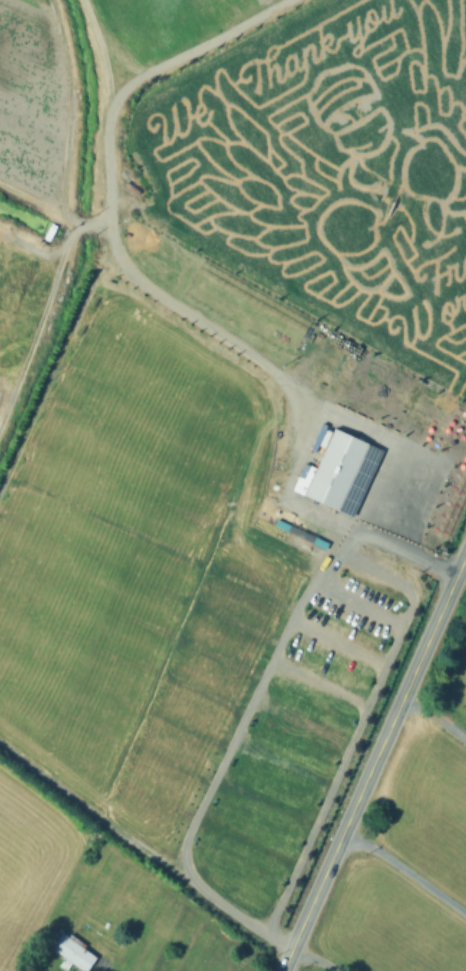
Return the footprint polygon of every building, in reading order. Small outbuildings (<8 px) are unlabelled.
[(60,224),(51,241),(44,238),(52,220),(60,224)] [(336,427),(371,443),(340,512),(305,496),(310,484),(304,481),(310,468),(316,471),(327,447),(320,443),(326,429),(334,432),(336,427)] [(296,436),(289,451),(283,449),(289,433),(296,436)] [(282,492),(276,508),(269,505),(275,489),(282,492)] [(294,526),(289,536),(274,529),(279,519),(294,526)] [(332,542),(328,550),(312,542),(316,534),(332,542)] [(97,954),(86,970),(84,970),(46,946),(58,928),(97,954)]
